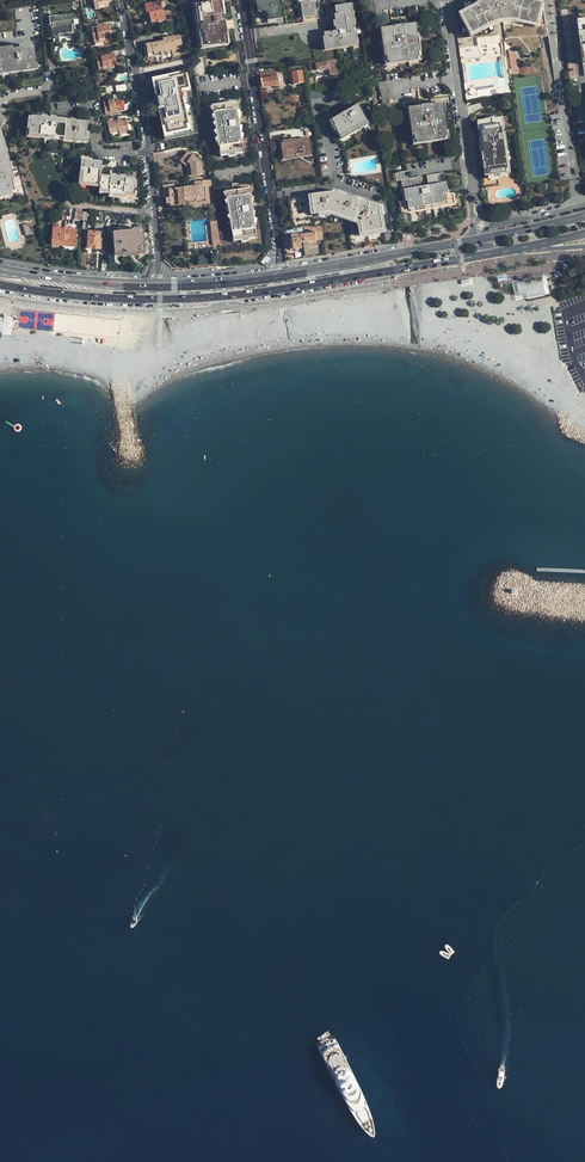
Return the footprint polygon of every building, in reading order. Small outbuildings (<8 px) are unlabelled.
[(94,9),(108,6),(107,0),(92,0),(94,9)] [(277,11),(275,0),(261,0),(263,12),(277,11)] [(369,23),(376,21),(373,0),(366,1),(369,23)] [(480,2),(478,4),(461,14),(462,16),(463,18),(472,35),(488,27),(496,24),(504,22),(510,21),(536,26),(542,3),(531,0),(482,0),(480,2)] [(314,1),(302,3),(303,18),(316,16),(314,1)] [(152,23),(164,20),(160,2),(146,5),(147,16),(150,15),(152,23)] [(194,6),(197,29),(226,24),(225,17),(223,17),(222,12),(221,12),(220,2),(216,2),(217,4),(215,6),(210,7),(210,10),(204,11),(202,4),(194,6)] [(216,2),(202,4),(204,11),(210,10),(210,7),(215,6),(217,4),(216,2)] [(337,31),(324,33),(327,50),(357,46),(351,4),(335,6),(337,21),(335,21),(337,31)] [(70,24),(72,23),(72,18),(73,18),(72,12),(48,16),(49,23),(51,23),(52,25),(50,26),(52,37),(58,36),(58,33),(71,31),(70,24)] [(74,31),(72,23),(70,24),(71,31),(58,33),(58,36),(72,34),(73,33),(74,31)] [(94,42),(104,40),(111,39),(108,24),(91,27),(94,42)] [(224,27),(226,27),(226,24),(197,29),(200,44),(201,44),(202,49),(226,46),(224,33),(225,31),(224,27)] [(420,61),(415,25),(403,27),(403,28),(394,29),(394,28),(383,29),(388,65),(420,61)] [(144,44),(146,57),(150,56),(155,56),(155,55),(162,54),(166,53),(166,51),(177,48),(177,50),(183,49),(180,36),(163,38),(163,41),(152,43),(152,42),(144,44)] [(35,66),(32,45),(0,50),(0,71),(35,66)] [(512,74),(518,73),(516,54),(509,50),(512,74)] [(116,61),(114,53),(96,56),(98,69),(108,68),(108,66),(114,65),(114,62),(116,61)] [(337,59),(310,63),(311,71),(331,68),(332,75),(339,74),(337,59)] [(262,87),(278,85),(276,70),(260,72),(262,87)] [(294,84),(303,83),(302,70),(292,72),(294,84)] [(381,92),(381,95),(389,94),(387,82),(379,83),(380,92),(381,92)] [(166,102),(177,100),(186,98),(184,88),(177,89),(176,85),(172,86),(165,87),(166,94),(164,94),(165,102),(166,102)] [(333,96),(332,88),(308,91),(310,99),(333,96)] [(381,95),(384,115),(395,113),(393,103),(390,103),(389,94),(381,95)] [(227,97),(220,99),(220,101),(212,102),(213,106),(215,106),(216,114),(217,121),(219,129),(220,137),(221,144),(219,145),(220,156),(228,155),(229,157),(236,156),(236,154),(244,152),(242,141),(240,141),(239,133),(238,126),(240,125),(239,118),(236,118),(235,110),(234,103),(236,102),(236,98),(228,100),(227,97)] [(106,114),(125,110),(124,105),(122,103),(119,103),(119,101),(115,102),(114,100),(104,102),(106,114)] [(331,120),(341,137),(368,121),(358,104),(331,120)] [(410,109),(415,144),(447,139),(442,104),(431,106),(431,107),(422,108),(422,107),(410,109)] [(62,137),(85,139),(86,131),(87,121),(50,117),(50,116),(46,116),(45,117),(31,115),(29,133),(53,136),(53,133),(63,134),(62,137)] [(487,167),(489,174),(505,171),(504,165),(507,164),(506,160),(505,160),(503,144),(502,144),(499,124),(498,124),(497,118),(480,121),(484,146),(483,147),(486,163),(484,163),(485,168),(487,167)] [(119,134),(128,132),(126,121),(121,122),(121,120),(112,121),(112,120),(107,121),(109,132),(118,130),(119,134)] [(305,156),(312,155),(309,138),(295,140),(295,141),(281,143),(282,149),(285,149),(286,158),(305,155),(305,156)] [(10,179),(10,176),(0,140),(0,194),(13,191),(10,179)] [(187,152),(182,159),(190,165),(192,176),(202,175),(201,162),(187,152)] [(102,161),(84,159),(81,181),(99,184),(98,192),(122,195),(123,192),(132,193),(134,178),(119,177),(119,176),(115,175),(115,176),(100,174),(102,161)] [(188,177),(192,176),(190,165),(182,159),(180,161),(187,167),(188,177)] [(399,202),(401,214),(456,206),(454,193),(447,194),(444,173),(433,175),(435,186),(417,188),(415,177),(409,178),(408,171),(394,173),(395,181),(401,181),(404,202),(399,202)] [(204,187),(208,187),(211,186),(210,181),(195,182),(195,186),(172,189),(172,185),(168,185),(169,199),(170,199),(171,206),(180,205),(205,202),(204,187)] [(241,183),(233,184),(233,187),(226,188),(226,192),(228,192),(229,199),(231,207),(232,215),(233,222),(234,230),(232,230),(234,242),(242,241),(242,243),(250,242),(249,239),(257,238),(256,227),(253,227),(252,219),(251,211),(253,211),(252,204),(250,204),(248,196),(247,188),(250,188),(249,184),(241,185),(241,183)] [(288,198),(292,229),(308,227),(314,226),(313,221),(321,220),(320,214),(328,212),(337,214),(349,218),(352,235),(383,230),(378,205),(333,190),(332,192),(288,198)] [(220,238),(217,220),(209,221),(212,239),(220,238)] [(28,223),(22,225),(25,235),(31,234),(28,223)] [(300,235),(301,242),(305,242),(309,241),(310,248),(318,247),(317,240),(324,239),(323,225),(314,226),(308,227),(309,233),(309,234),(300,235)] [(62,246),(64,228),(53,227),(51,244),(62,246)] [(73,229),(64,228),(62,246),(74,247),(75,230),(73,229)] [(140,229),(133,229),(112,232),(114,254),(143,251),(140,229)] [(86,248),(93,249),(95,232),(87,231),(86,248)] [(299,235),(298,234),(291,235),(292,240),(289,240),(291,250),(302,248),(301,242),(300,235),(299,235)] [(319,253),(318,247),(310,248),(309,241),(305,242),(307,256),(319,253)] [(543,294),(540,277),(513,281),(516,299),(543,294)] [(0,317),(0,336),(15,338),(18,319),(0,317)]
